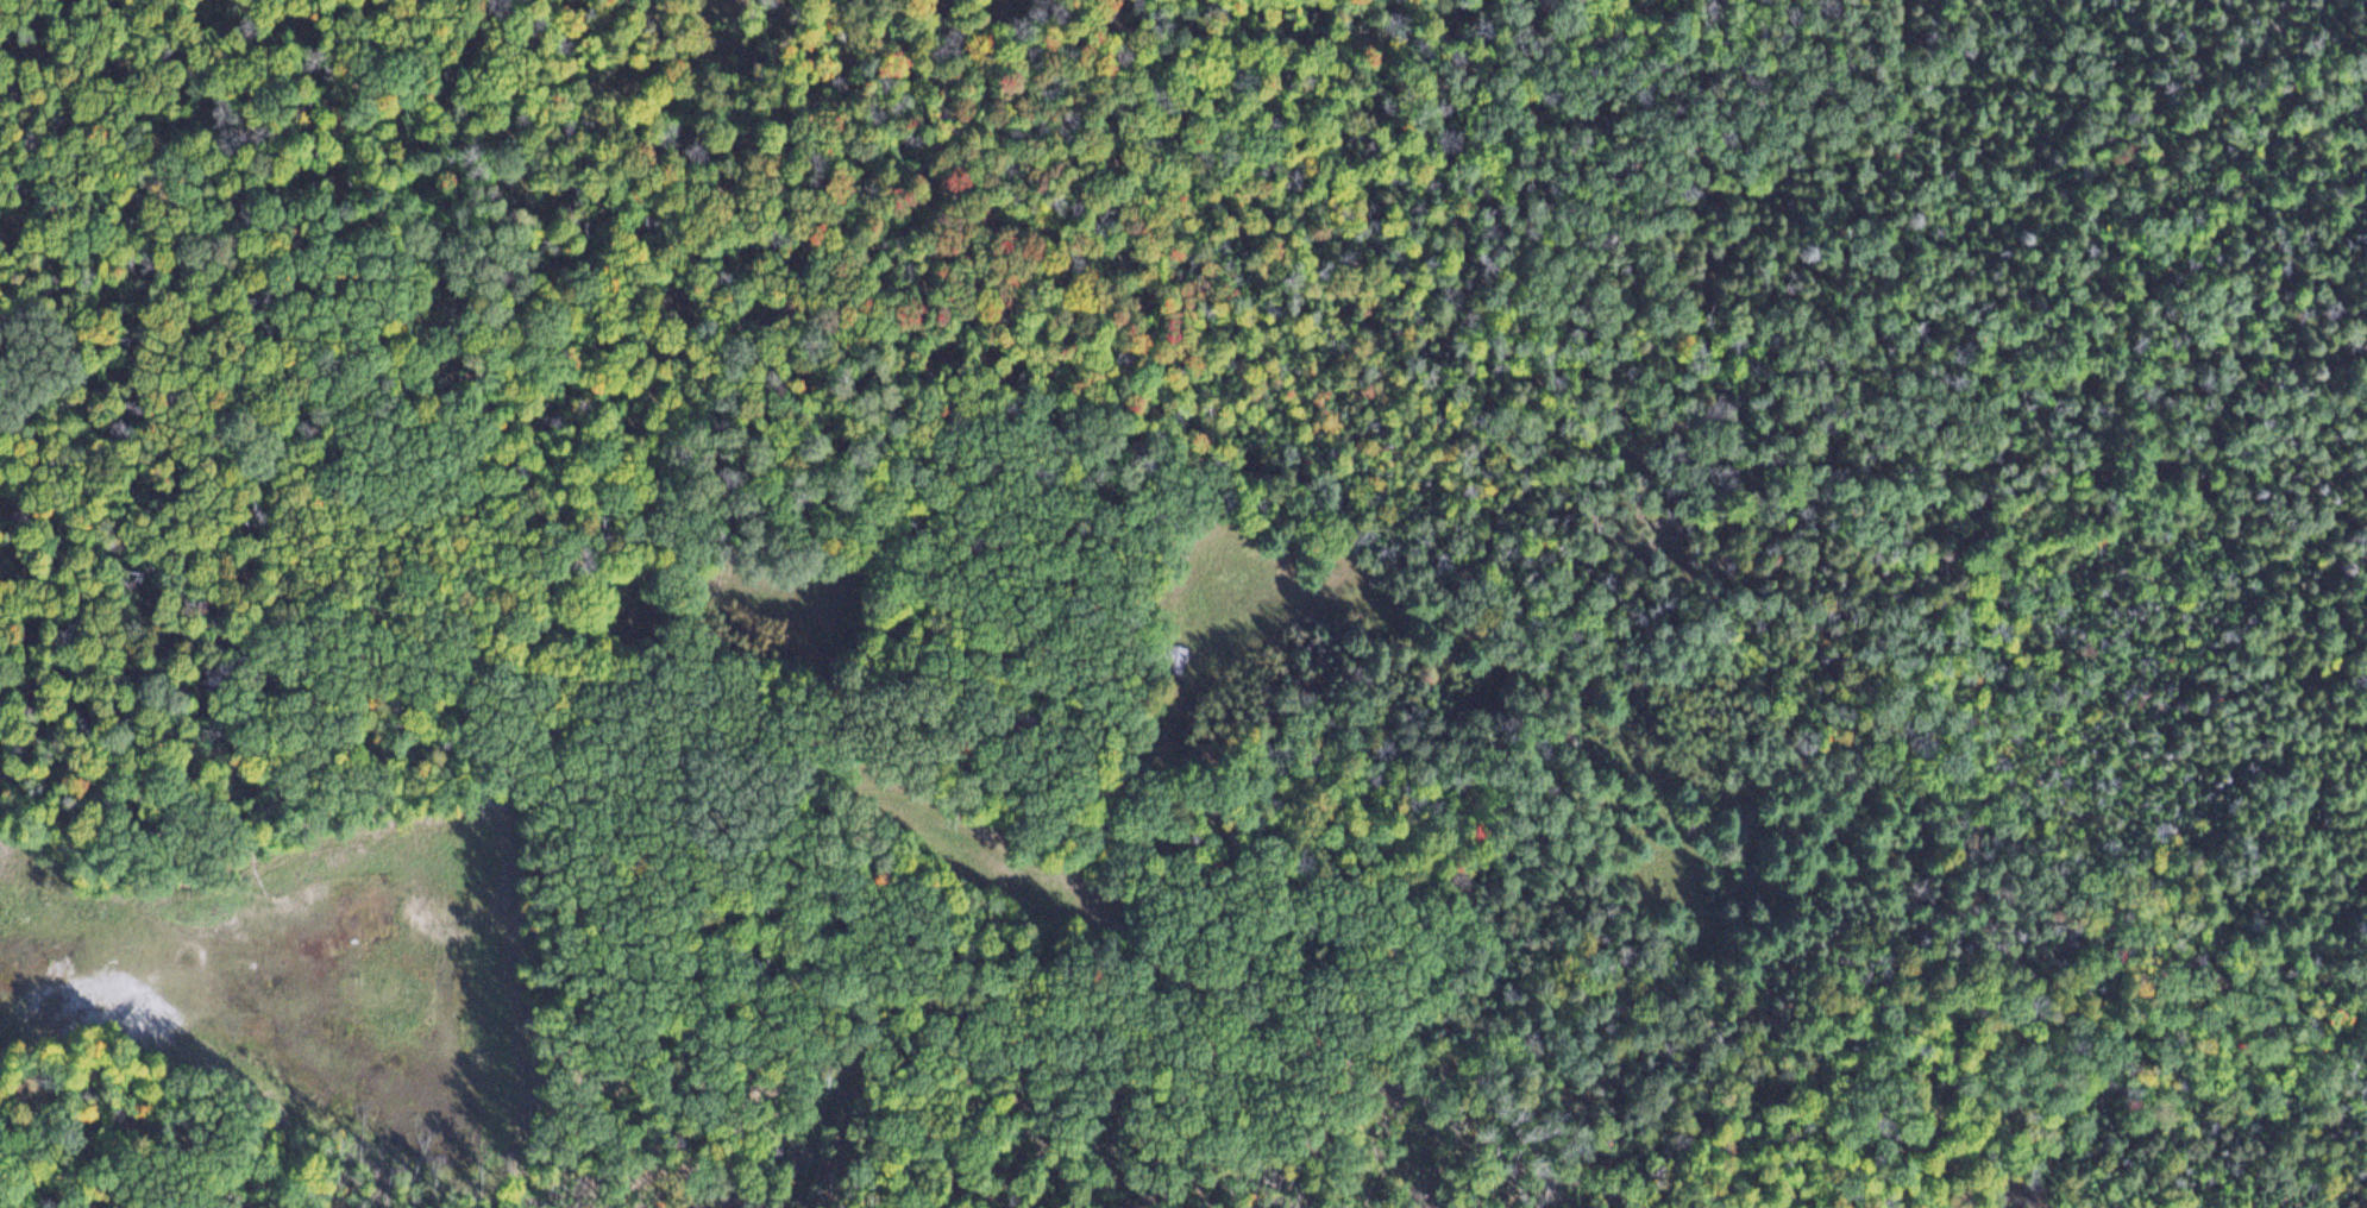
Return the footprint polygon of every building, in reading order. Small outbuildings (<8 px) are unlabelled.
[(1175,671),(1180,646),(1138,637),(1133,663),(1175,671)]
